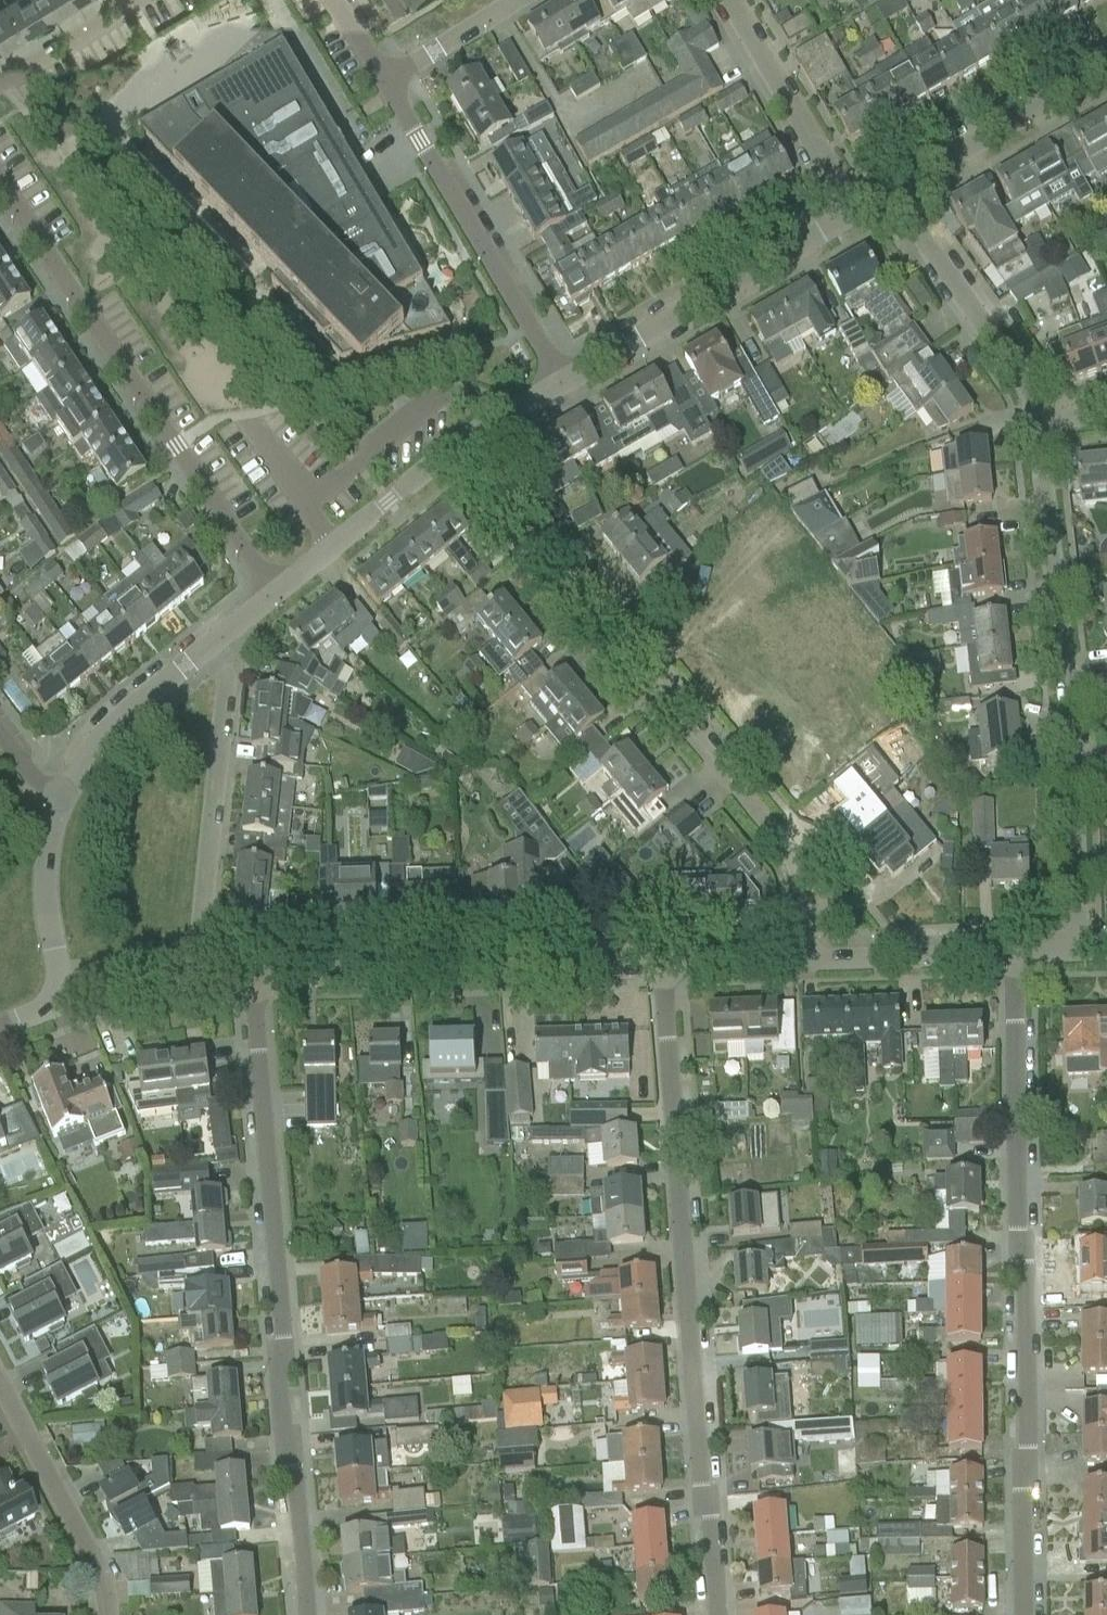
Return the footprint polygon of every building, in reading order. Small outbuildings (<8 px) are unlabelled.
[(4,43),(5,43),(7,47),(20,39),(18,35),(28,29),(10,0),(0,0),(0,36),(4,43)] [(28,29),(52,14),(43,0),(10,0),(28,29)] [(52,14),(75,0),(43,0),(52,14)] [(583,0),(573,0),(553,12),(575,47),(588,38),(587,36),(608,24),(594,1),(586,6),(583,0)] [(641,0),(596,0),(594,1),(608,24),(625,13),(633,25),(649,15),(641,0)] [(649,15),(666,4),(663,0),(641,0),(649,15)] [(973,9),(968,0),(954,0),(953,1),(961,16),(973,9)] [(1043,39),(1044,36),(1042,34),(1051,28),(1035,0),(1031,0),(1009,13),(1029,47),(1043,39)] [(1077,14),(1069,0),(1035,0),(1051,28),(1077,14)] [(1100,0),(1077,0),(1083,10),(1100,0)] [(701,11),(685,20),(693,33),(705,26),(709,24),(701,11)] [(560,55),(575,47),(553,12),(527,28),(533,38),(525,43),(539,66),(559,53),(560,55)] [(785,13),(774,21),(779,29),(791,22),(785,13)] [(1015,56),(1029,47),(1009,13),(984,27),(1001,57),(1010,52),(1011,55),(1015,56)] [(924,37),(935,31),(926,16),(915,22),(924,37)] [(805,17),(779,32),(788,47),(814,32),(805,17)] [(139,135),(138,135),(260,263),(261,262),(281,284),(272,289),(331,351),(341,362),(352,359),(363,371),(386,349),(391,347),(390,346),(410,340),(411,341),(416,340),(449,330),(444,321),(442,317),(439,313),(437,309),(428,294),(423,284),(421,282),(421,283),(412,267),(376,207),(374,204),(367,192),(349,161),(352,158),(351,156),(339,136),(274,26),(258,41),(237,62),(238,63),(246,76),(247,79),(248,79),(247,79),(199,108),(199,107),(197,104),(195,101),(172,115),(157,124),(139,135)] [(679,70),(703,57),(718,48),(705,26),(693,33),(666,48),(679,70)] [(976,71),(1001,57),(984,27),(959,41),(976,71)] [(634,67),(646,60),(632,37),(620,44),(634,67)] [(814,94),(815,94),(840,79),(846,76),(825,38),(793,56),(814,94)] [(952,86),(976,71),(959,41),(934,56),(952,86)] [(941,92),(952,86),(934,56),(926,42),(902,57),(902,58),(927,100),(930,104),(943,96),(941,92)] [(518,87),(530,80),(509,44),(497,52),(518,87)] [(623,74),(634,67),(620,44),(609,51),(623,74)] [(874,66),(884,60),(876,45),(865,51),(874,66)] [(862,73),(874,66),(865,51),(854,58),(862,73)] [(685,81),(709,68),(703,57),(679,70),(685,80),(685,81)] [(902,58),(902,57),(876,71),(902,115),(927,100),(902,58)] [(464,119),(494,102),(486,89),(489,87),(476,64),(449,80),(455,89),(448,92),(464,119)] [(692,92),(716,79),(709,68),(685,81),(692,92)] [(902,115),(876,71),(877,73),(852,87),(859,99),(877,129),(902,115)] [(576,102),(600,88),(593,76),(569,91),(576,102)] [(853,103),(834,113),(851,144),(863,137),(864,140),(877,133),(876,130),(877,129),(859,99),(852,87),(846,76),(840,79),(853,102),(853,103)] [(698,103),(703,101),(722,90),(716,79),(692,92),(698,103)] [(687,110),(698,103),(692,92),(685,81),(685,80),(674,86),(687,110)] [(674,86),(663,92),(676,116),(687,110),(674,86)] [(718,100),(717,101),(724,114),(746,101),(739,88),(718,100)] [(665,122),(676,116),(663,92),(652,99),(665,122)] [(654,129),(665,122),(652,99),(641,105),(654,129)] [(502,115),(494,102),(464,119),(480,146),(490,140),(495,149),(518,135),(505,114),(502,115)] [(644,135),(654,129),(641,105),(630,111),(644,135)] [(530,131),(554,118),(547,106),(523,118),(530,131)] [(699,110),(688,117),(696,130),(707,124),(699,110)] [(633,141),(644,135),(630,111),(619,118),(633,141)] [(1098,120),(1106,136),(1106,115),(1098,120)] [(688,117),(677,123),(685,137),(696,130),(688,117)] [(622,147),(633,141),(619,118),(608,124),(622,147)] [(1106,172),(1106,136),(1098,120),(1072,136),(1080,151),(1069,157),(1076,169),(1083,181),(1094,175),(1096,178),(1106,172)] [(611,154),(622,147),(608,124),(597,130),(611,154)] [(600,160),(611,154),(597,130),(586,136),(600,160)] [(589,166),(600,160),(586,136),(575,143),(589,166)] [(522,148),(492,165),(493,167),(498,176),(500,180),(506,191),(556,163),(541,137),(522,148)] [(771,196),(781,190),(780,185),(791,178),(767,137),(742,151),(766,193),(771,196)] [(650,139),(639,145),(646,159),(657,152),(650,139)] [(639,145),(619,157),(627,170),(646,159),(639,145)] [(1092,198),(1083,181),(1076,169),(1069,157),(1057,164),(1049,149),(1022,164),(1048,208),(1073,193),(1079,205),(1092,198)] [(741,207),(766,193),(742,151),(717,166),(723,177),(741,207)] [(556,163),(506,191),(513,202),(513,201),(515,205),(518,210),(520,214),(521,217),(520,218),(523,222),(524,221),(526,225),(525,226),(527,230),(529,230),(535,241),(540,239),(558,228),(566,224),(579,216),(580,215),(585,212),(584,210),(596,203),(591,195),(590,192),(591,192),(589,189),(574,198),(563,179),(565,177),(557,163),(556,162),(556,163)] [(1022,164),(996,179),(1007,198),(1012,207),(1012,208),(1006,212),(1014,227),(1048,208),(1022,164)] [(716,222),(741,207),(723,177),(698,192),(716,222)] [(692,180),(667,195),(673,206),(690,236),(716,222),(698,192),(692,180)] [(1004,287),(1009,294),(1037,279),(1019,248),(1016,243),(1010,231),(1001,216),(995,205),(984,186),(949,206),(967,237),(995,275),(1004,287)] [(666,250),(690,236),(673,206),(667,195),(664,190),(651,198),(660,213),(648,220),(666,250)] [(616,196),(605,203),(613,216),(624,210),(616,196)] [(605,203),(593,210),(601,223),(613,216),(605,203)] [(558,228),(540,239),(546,249),(564,239),(564,240),(586,227),(579,216),(566,224),(558,228)] [(1106,229),(1106,223),(1103,217),(1088,225),(1095,236),(1106,229)] [(641,265),(666,250),(648,220),(624,235),(641,265)] [(616,279),(641,265),(624,235),(599,249),(598,249),(616,279)] [(591,237),(569,249),(594,292),(616,279),(598,249),(591,237)] [(1019,248),(1037,279),(1054,269),(1037,238),(1019,248)] [(564,239),(546,249),(559,272),(554,274),(556,277),(555,278),(554,278),(560,288),(561,287),(562,287),(572,305),(573,304),(576,309),(589,302),(588,300),(586,296),(591,293),(594,292),(569,249),(564,240),(564,239)] [(888,383),(930,352),(879,282),(880,281),(865,255),(827,277),(849,315),(872,302),(897,338),(873,356),(888,383)] [(13,277),(0,257),(0,285),(13,277)] [(1078,258),(1057,270),(1065,284),(1086,273),(1078,258)] [(1017,306),(1061,281),(1054,269),(1037,279),(1009,294),(1017,306)] [(12,315),(30,302),(13,277),(0,285),(0,322),(1,321),(1,322),(12,315)] [(833,334),(817,307),(807,288),(778,305),(799,340),(813,332),(819,343),(833,334)] [(1080,329),(1082,336),(1085,343),(1098,375),(1106,372),(1106,294),(1091,300),(1099,321),(1080,329)] [(777,367),(791,358),(785,348),(799,340),(778,305),(750,321),(777,367)] [(51,334),(43,322),(3,349),(20,374),(32,367),(60,347),(59,346),(61,344),(53,332),(51,334)] [(856,363),(871,355),(853,322),(838,330),(856,363)] [(1059,345),(1048,350),(1057,363),(1064,360),(1073,385),(1098,375),(1085,343),(1082,336),(1080,329),(1056,338),(1059,345)] [(870,337),(869,349),(879,350),(880,338),(870,337)] [(726,360),(716,341),(684,359),(711,406),(741,388),(764,428),(779,419),(774,409),(768,399),(753,373),(740,352),(726,360)] [(49,392),(77,373),(60,347),(32,367),(49,392)] [(929,353),(891,380),(899,392),(916,416),(922,411),(955,388),(938,364),(937,365),(929,353)] [(774,409),(788,401),(767,365),(753,373),(768,399),(774,409)] [(94,398),(77,373),(49,392),(35,400),(52,426),(56,423),(66,417),(94,398)] [(666,399),(664,396),(653,377),(628,391),(646,422),(660,414),(668,429),(679,422),(666,399)] [(685,388),(666,399),(676,415),(679,422),(690,440),(694,447),(712,436),(709,430),(704,422),(685,388)] [(949,428),(954,424),(972,412),(955,388),(922,411),(937,432),(949,428)] [(628,391),(603,406),(616,429),(604,435),(618,458),(641,444),(654,437),(646,422),(628,391)] [(877,391),(866,398),(872,406),(883,399),(877,391)] [(73,449),(111,423),(94,398),(66,417),(56,423),(73,449)] [(593,442),(580,419),(555,434),(572,464),(586,456),(595,471),(618,458),(604,435),(593,442)] [(100,468),(128,448),(111,423),(73,449),(81,461),(91,454),(100,468)] [(555,434),(529,448),(549,482),(556,494),(567,487),(580,480),(576,472),(571,464),(572,464),(555,434)] [(781,435),(770,441),(779,458),(791,451),(781,435)] [(16,451),(8,439),(0,444),(0,458),(1,460),(16,451)] [(956,447),(941,452),(942,461),(944,478),(988,473),(985,443),(956,447)] [(117,494),(128,486),(146,474),(128,448),(100,468),(117,494)] [(18,485),(33,476),(16,451),(1,460),(18,485)] [(1084,506),(1106,503),(1106,470),(1106,459),(1076,463),(1078,475),(1071,476),(1073,495),(1080,495),(1081,503),(1084,506)] [(779,461),(760,475),(768,487),(790,477),(779,461)] [(653,490),(677,476),(670,464),(646,478),(653,490)] [(988,473),(944,478),(946,495),(956,494),(958,506),(991,502),(988,473)] [(0,476),(0,490),(10,484),(3,474),(0,476)] [(28,499),(42,490),(33,476),(18,485),(28,499)] [(811,482),(782,497),(790,512),(819,498),(818,497),(811,482)] [(16,493),(10,484),(0,490),(0,499),(2,503),(16,493)] [(152,488),(127,503),(136,517),(141,512),(160,501),(152,488)] [(35,511),(50,501),(42,490),(28,499),(35,511)] [(675,517),(688,506),(687,505),(690,503),(682,493),(667,506),(675,517)] [(819,498),(790,512),(812,541),(841,524),(823,495),(818,497),(819,498)] [(59,548),(74,538),(50,501),(35,511),(59,548)] [(139,523),(136,517),(127,503),(108,515),(121,534),(139,523)] [(94,506),(82,514),(89,524),(89,523),(101,515),(100,514),(94,506)] [(577,532),(596,521),(601,518),(595,506),(570,520),(577,532)] [(446,508),(423,527),(446,554),(464,577),(477,567),(458,544),(468,536),(446,508)] [(604,537),(602,539),(620,562),(664,526),(667,523),(657,511),(650,518),(638,528),(629,517),(604,537)] [(26,538),(40,529),(33,518),(19,527),(26,538)] [(831,564),(835,562),(860,549),(845,522),(841,524),(812,541),(831,564)] [(664,526),(620,562),(639,585),(649,577),(657,587),(691,559),(664,526)] [(423,572),(446,554),(423,527),(401,545),(423,572)] [(98,548),(107,540),(97,528),(88,536),(98,548)] [(43,563),(56,554),(40,529),(26,538),(43,563)] [(88,557),(98,548),(88,536),(78,544),(88,557)] [(958,553),(952,553),(954,570),(998,565),(995,536),(964,539),(965,541),(966,552),(958,553)] [(206,565),(187,543),(170,557),(164,562),(152,547),(141,555),(180,604),(203,586),(194,575),(206,565)] [(874,569),(870,562),(879,557),(871,544),(831,565),(850,590),(879,584),(876,569),(874,569)] [(401,590),(423,572),(401,545),(379,562),(401,590)] [(158,622),(180,604),(141,555),(132,562),(140,572),(125,584),(136,596),(158,622)] [(1106,572),(1106,557),(1087,560),(1089,574),(1106,572)] [(379,608),(401,590),(379,562),(357,581),(379,608)] [(54,585),(63,577),(52,564),(43,572),(54,585)] [(477,567),(464,577),(474,589),(479,584),(491,575),(481,564),(477,567)] [(951,575),(947,575),(947,576),(949,596),(953,596),(954,605),(970,603),(969,599),(1000,595),(1000,596),(1002,595),(1002,593),(1001,583),(1005,582),(1003,565),(998,566),(998,565),(954,570),(951,571),(951,575)] [(31,604),(54,585),(43,572),(20,591),(31,604)] [(125,583),(103,600),(114,614),(135,641),(158,622),(136,596),(125,584),(125,583)] [(456,612),(462,607),(466,604),(452,586),(442,594),(456,612)] [(446,620),(456,612),(442,594),(431,602),(446,620)] [(492,608),(483,598),(479,594),(466,604),(462,607),(456,612),(446,620),(459,637),(477,621),(495,644),(522,621),(515,612),(518,610),(507,597),(504,599),(504,598),(492,608)] [(879,595),(863,608),(878,627),(894,614),(879,595)] [(335,598),(312,617),(331,641),(343,655),(361,640),(369,650),(381,640),(370,627),(373,625),(357,605),(347,612),(335,598)] [(113,659),(135,641),(114,614),(103,600),(91,610),(102,623),(91,632),(113,659)] [(19,613),(10,601),(0,609),(0,613),(7,622),(19,613)] [(955,609),(927,615),(928,630),(957,627),(959,636),(960,649),(966,648),(977,647),(977,648),(1007,644),(1004,615),(975,618),(973,608),(971,608),(955,610),(955,609)] [(337,683),(345,668),(341,666),(348,661),(343,655),(331,641),(312,617),(288,635),(301,651),(290,672),(313,685),(322,691),(323,691),(329,679),(337,683)] [(80,618),(58,635),(69,650),(91,677),(113,659),(91,632),(81,619),(80,618)] [(398,653),(410,644),(391,620),(379,629),(398,653)] [(495,644),(480,656),(498,678),(507,671),(520,687),(541,669),(529,654),(541,644),(522,621),(495,644)] [(68,695),(91,677),(69,650),(58,635),(36,653),(35,654),(68,695)] [(977,647),(966,648),(970,692),(992,689),(990,676),(1011,674),(1007,644),(977,648),(977,647)] [(45,713),(68,695),(35,654),(36,653),(34,650),(33,651),(22,660),(36,677),(33,679),(32,678),(24,685),(25,686),(24,686),(45,713)] [(933,656),(906,660),(919,675),(935,673),(933,656)] [(471,680),(484,669),(475,658),(461,669),(471,680)] [(253,704),(251,718),(255,719),(255,721),(285,724),(294,725),(297,725),(298,723),(303,723),(312,708),(302,702),(304,699),(310,702),(318,688),(313,685),(290,672),(279,666),(265,692),(258,691),(256,704),(253,704)] [(547,727),(585,696),(566,674),(554,684),(541,669),(520,687),(533,702),(529,705),(547,727)] [(582,762),(604,744),(591,729),(603,719),(585,696),(547,727),(544,730),(561,751),(568,745),(582,762)] [(940,718),(970,714),(968,701),(938,705),(940,718)] [(984,761),(998,759),(1020,757),(1015,709),(979,713),(984,761)] [(294,725),(285,724),(255,721),(254,723),(251,725),(250,735),(252,737),(253,737),(251,751),(270,753),(269,765),(295,768),(299,768),(301,754),(313,734),(294,725)] [(525,746),(538,735),(529,724),(516,735),(525,746)] [(447,743),(455,736),(448,728),(441,735),(447,743)] [(616,759),(604,744),(582,762),(595,778),(601,772),(611,784),(600,793),(609,803),(647,772),(628,749),(616,759)] [(871,749),(827,786),(847,810),(834,821),(856,848),(906,807),(891,790),(898,785),(871,753),(873,751),(871,749)] [(448,768),(454,759),(445,753),(440,762),(448,768)] [(249,776),(246,806),(276,809),(290,811),(293,783),(293,782),(301,783),(303,769),(299,768),(295,768),(269,765),(257,764),(255,777),(249,776)] [(981,780),(972,770),(961,780),(969,790),(981,780)] [(647,772),(609,803),(617,814),(636,838),(649,828),(666,814),(656,802),(666,794),(665,794),(668,791),(658,779),(655,782),(647,772)] [(386,789),(367,793),(367,801),(387,800),(386,789)] [(532,791),(524,797),(529,804),(537,798),(532,791)] [(955,793),(946,801),(954,812),(964,804),(955,793)] [(521,927),(520,897),(541,896),(541,874),(544,874),(544,864),(555,864),(566,855),(519,794),(495,812),(514,836),(515,850),(502,851),(503,879),(470,881),(471,903),(488,903),(489,911),(489,920),(492,920),(492,928),(497,928),(497,930),(509,930),(509,927),(521,927)] [(587,821),(601,810),(592,799),(578,811),(587,821)] [(993,802),(972,803),(973,834),(994,833),(993,802)] [(246,806),(242,836),(255,837),(253,850),(260,850),(285,853),(287,840),(290,811),(276,809),(246,806)] [(922,827),(906,807),(856,848),(879,875),(885,870),(891,876),(893,879),(914,862),(935,844),(922,827)] [(682,843),(684,841),(701,827),(686,809),(669,822),(666,824),(682,843)] [(391,894),(404,894),(403,868),(410,867),(409,840),(390,841),(391,868),(390,868),(391,894)] [(994,853),(992,853),(992,854),(992,864),(992,886),(1028,886),(1027,855),(1027,842),(1005,842),(1005,853),(994,853)] [(284,868),(285,853),(253,850),(252,862),(240,861),(237,891),(267,894),(279,895),(281,877),(275,876),(276,867),(284,868)] [(336,874),(335,850),(318,850),(320,875),(318,876),(319,897),(336,897),(337,925),(376,923),(374,873),(336,874)] [(590,863),(580,871),(589,883),(599,874),(590,863)] [(588,883),(595,891),(609,908),(633,888),(619,872),(613,863),(599,874),(589,883),(588,883)] [(460,916),(458,873),(437,873),(427,882),(421,883),(421,874),(406,875),(407,893),(406,893),(408,922),(443,921),(443,917),(460,916)] [(726,885),(710,885),(712,921),(724,920),(725,924),(740,923),(740,920),(741,920),(741,907),(759,906),(759,897),(739,873),(726,885)] [(710,876),(663,878),(664,908),(682,908),(682,922),(712,921),(710,885),(710,876)] [(237,891),(234,921),(252,923),(251,936),(281,939),(282,925),(280,925),(283,895),(279,895),(267,894),(237,891)] [(898,1001),(846,1003),(848,1040),(860,1040),(861,1045),(881,1044),(882,1071),(901,1070),(898,1001)] [(766,1007),(766,1002),(746,1003),(746,1008),(743,1008),(745,1045),(743,1046),(744,1059),(762,1058),(763,1045),(770,1044),(771,1056),(795,1055),(794,1025),(776,1025),(776,1007),(766,1007)] [(846,1003),(802,1005),(803,1042),(848,1040),(846,1003)] [(713,1058),(728,1057),(727,1046),(743,1046),(745,1045),(743,1008),(711,1009),(713,1058)] [(1097,1016),(1100,1072),(1100,1073),(1106,1073),(1106,1015),(1097,1016)] [(1097,1016),(1062,1018),(1063,1048),(1064,1047),(1065,1063),(1067,1063),(1067,1077),(1088,1076),(1087,1073),(1100,1072),(1097,1016)] [(980,1020),(951,1021),(954,1085),(966,1084),(966,1054),(982,1054),(980,1020)] [(951,1021),(922,1022),(923,1043),(923,1056),(939,1055),(940,1083),(940,1090),(954,1089),(954,1085),(951,1021)] [(627,1031),(570,1033),(572,1068),(569,1068),(569,1082),(579,1082),(579,1081),(606,1080),(606,1066),(628,1066),(627,1031)] [(569,1082),(569,1068),(572,1068),(570,1033),(534,1034),(536,1069),(548,1068),(549,1083),(569,1082)] [(475,1064),(475,1036),(473,1036),(473,1037),(458,1037),(458,1040),(448,1040),(448,1037),(429,1037),(430,1065),(422,1065),(422,1085),(483,1083),(483,1064),(475,1064)] [(401,1069),(400,1060),(400,1038),(369,1039),(370,1061),(370,1062),(359,1062),(359,1060),(358,1060),(359,1091),(360,1091),(360,1089),(386,1088),(387,1106),(402,1106),(401,1087),(400,1087),(399,1069),(401,1069)] [(337,1129),(334,1040),(303,1041),(304,1072),(304,1073),(305,1130),(337,1129)] [(171,1059),(178,1111),(195,1108),(194,1101),(210,1099),(204,1055),(171,1059)] [(862,1055),(848,1056),(849,1073),(862,1072),(862,1055)] [(137,1116),(178,1111),(171,1059),(137,1064),(140,1085),(127,1087),(128,1093),(137,1116)] [(527,1068),(504,1070),(509,1121),(529,1119),(531,1119),(527,1068)] [(34,1092),(31,1093),(37,1109),(41,1107),(53,1140),(57,1139),(87,1127),(93,1144),(95,1148),(125,1136),(116,1113),(112,1115),(100,1084),(79,1092),(77,1086),(69,1090),(63,1076),(33,1088),(34,1092)] [(805,1098),(832,1097),(832,1081),(805,1082),(805,1098)] [(486,1147),(506,1146),(505,1096),(485,1096),(486,1147)] [(811,1101),(797,1101),(797,1096),(779,1096),(779,1120),(811,1120),(811,1101)] [(827,1098),(813,1098),(814,1115),(827,1115),(827,1098)] [(224,1101),(210,1103),(216,1152),(218,1167),(238,1165),(236,1150),(230,1150),(224,1101)] [(715,1125),(747,1121),(747,1106),(714,1107),(715,1125)] [(21,1127),(27,1141),(36,1137),(21,1108),(0,1116),(0,1135),(21,1127)] [(570,1130),(625,1130),(625,1108),(569,1108),(570,1130)] [(984,1114),(955,1116),(955,1135),(968,1135),(968,1145),(985,1145),(985,1134),(984,1114)] [(400,1146),(416,1146),(416,1125),(400,1125),(400,1146)] [(571,1131),(529,1131),(529,1146),(580,1145),(585,1144),(585,1148),(585,1149),(589,1148),(591,1165),(605,1164),(606,1169),(615,1168),(637,1166),(634,1134),(612,1136),(604,1136),(604,1133),(586,1134),(585,1132),(571,1131)] [(952,1133),(923,1134),(924,1162),(953,1161),(953,1146),(952,1135),(952,1133)] [(1106,1175),(1106,1136),(1095,1138),(1097,1155),(1092,1155),(1094,1177),(1106,1175)] [(126,1162),(140,1156),(134,1142),(120,1148),(126,1162)] [(818,1175),(836,1174),(836,1153),(818,1154),(818,1175)] [(163,1159),(145,1161),(150,1172),(164,1170),(163,1159)] [(548,1179),(583,1178),(583,1161),(548,1161),(548,1179)] [(155,1172),(151,1173),(152,1185),(153,1198),(183,1195),(184,1195),(192,1195),(207,1193),(204,1168),(181,1170),(155,1172)] [(947,1179),(933,1179),(933,1181),(933,1192),(933,1195),(934,1195),(948,1195),(948,1229),(949,1229),(963,1229),(964,1229),(964,1214),(978,1214),(978,1178),(961,1178),(959,1176),(956,1178),(947,1178),(947,1179)] [(548,1195),(583,1195),(583,1178),(548,1179),(548,1195)] [(592,1220),(608,1219),(640,1216),(638,1188),(589,1192),(592,1220)] [(223,1192),(220,1193),(220,1192),(207,1193),(192,1195),(194,1225),(222,1223),(221,1210),(225,1210),(227,1207),(226,1195),(223,1192)] [(1101,1194),(1080,1195),(1081,1227),(1106,1227),(1106,1194),(1101,1194)] [(12,1271),(14,1276),(30,1268),(28,1264),(32,1262),(23,1244),(25,1243),(44,1233),(33,1212),(45,1206),(42,1200),(30,1206),(23,1208),(10,1214),(0,1218),(0,1277),(12,1271)] [(752,1202),(730,1204),(733,1237),(755,1235),(759,1235),(779,1233),(776,1200),(756,1202),(752,1202)] [(608,1219),(592,1220),(594,1244),(594,1248),(610,1247),(643,1244),(640,1216),(608,1219)] [(150,1229),(143,1230),(144,1247),(196,1243),(197,1256),(212,1255),(225,1254),(225,1253),(229,1253),(231,1250),(230,1238),(227,1235),(226,1236),(224,1236),(222,1223),(194,1225),(181,1226),(168,1227),(150,1229)] [(790,1243),(822,1239),(821,1232),(821,1225),(788,1228),(790,1243)] [(334,1227),(327,1235),(335,1242),(342,1234),(334,1227)] [(835,1231),(821,1232),(822,1239),(823,1253),(836,1252),(835,1231)] [(366,1234),(354,1235),(356,1259),(369,1257),(366,1234)] [(904,1236),(887,1236),(887,1250),(905,1249),(927,1248),(950,1247),(949,1234),(935,1234),(904,1236)] [(377,1238),(377,1252),(392,1252),(392,1238),(377,1238)] [(823,1253),(822,1239),(790,1243),(747,1248),(749,1262),(735,1263),(737,1295),(766,1293),(764,1275),(784,1273),(783,1262),(822,1260),(823,1260),(823,1253)] [(556,1263),(586,1261),(585,1244),(555,1246),(556,1263)] [(550,1246),(537,1247),(538,1257),(550,1257),(550,1246)] [(887,1250),(860,1251),(861,1268),(927,1265),(927,1261),(927,1248),(905,1249),(887,1250)] [(1081,1250),(1082,1293),(1104,1293),(1106,1293),(1106,1249),(1103,1249),(1081,1250)] [(860,1251),(839,1252),(840,1269),(841,1288),(856,1287),(855,1268),(861,1268),(860,1251)] [(823,1260),(822,1260),(830,1270),(840,1269),(839,1252),(836,1252),(823,1253),(823,1260)] [(946,1285),(980,1285),(979,1255),(946,1256),(946,1285)] [(183,1259),(145,1263),(146,1277),(157,1276),(185,1274),(183,1259)] [(420,1262),(420,1260),(353,1260),(353,1272),(321,1275),(324,1305),(357,1302),(355,1285),(372,1283),(372,1278),(420,1278),(420,1273),(420,1262)] [(586,1261),(556,1263),(557,1280),(561,1279),(562,1284),(602,1282),(602,1285),(596,1286),(594,1286),(593,1287),(591,1288),(590,1289),(589,1290),(586,1290),(585,1298),(585,1304),(622,1302),(656,1300),(653,1271),(620,1274),(600,1276),(587,1277),(586,1261)] [(420,1262),(420,1273),(432,1273),(432,1262),(420,1262)] [(75,1297),(60,1267),(24,1285),(24,1286),(26,1285),(33,1298),(11,1309),(15,1317),(12,1318),(17,1326),(16,1326),(25,1345),(45,1334),(47,1338),(63,1330),(61,1327),(64,1325),(55,1307),(75,1297)] [(185,1274),(157,1276),(158,1293),(185,1291),(188,1321),(231,1317),(228,1286),(215,1287),(213,1271),(205,1272),(185,1274)] [(946,1285),(928,1285),(928,1303),(934,1303),(934,1314),(946,1314),(980,1314),(980,1285),(946,1285)] [(529,1308),(540,1308),(539,1295),(528,1295),(529,1308)] [(609,1332),(636,1330),(658,1328),(656,1300),(622,1302),(623,1318),(608,1319),(609,1332)] [(741,1340),(737,1340),(738,1353),(742,1352),(742,1355),(781,1352),(779,1323),(791,1322),(790,1301),(743,1307),(744,1320),(739,1321),(741,1340)] [(358,1320),(357,1302),(324,1305),(326,1335),(377,1331),(376,1318),(358,1320)] [(928,1303),(917,1303),(917,1316),(934,1316),(934,1303),(928,1303)] [(530,1321),(541,1320),(540,1308),(529,1308),(530,1321)] [(477,1319),(474,1319),(475,1333),(485,1333),(485,1310),(477,1310),(477,1319)] [(947,1343),(959,1343),(980,1343),(980,1314),(946,1314),(947,1343)] [(188,1321),(177,1321),(178,1332),(178,1335),(179,1335),(190,1334),(192,1351),(205,1350),(233,1348),(231,1317),(188,1321)] [(901,1318),(855,1319),(856,1349),(886,1348),(902,1347),(901,1318)] [(1082,1319),(1083,1348),(1106,1347),(1106,1319),(1082,1319)] [(384,1334),(376,1335),(376,1344),(385,1343),(411,1341),(409,1327),(384,1329),(384,1334)] [(66,1361),(44,1373),(48,1380),(46,1381),(50,1389),(49,1390),(59,1408),(81,1396),(85,1405),(101,1402),(93,1389),(97,1387),(88,1370),(100,1364),(100,1363),(107,1359),(103,1351),(104,1351),(92,1329),(88,1332),(76,1339),(57,1349),(58,1350),(59,1349),(66,1361)] [(915,1345),(935,1345),(934,1331),(915,1332),(915,1345)] [(386,1359),(448,1354),(446,1338),(411,1341),(385,1343),(386,1359)] [(44,1340),(35,1345),(40,1355),(49,1350),(44,1340)] [(851,1378),(848,1343),(807,1346),(809,1363),(835,1361),(837,1379),(851,1378)] [(1083,1348),(1083,1376),(1105,1376),(1106,1376),(1106,1347),(1083,1348)] [(166,1369),(194,1367),(193,1353),(165,1355),(166,1369)] [(662,1382),(660,1353),(611,1357),(612,1368),(628,1366),(629,1384),(662,1382)] [(331,1391),(364,1389),(363,1371),(381,1370),(380,1357),(329,1361),(331,1391)] [(876,1359),(856,1359),(857,1384),(857,1394),(876,1394),(876,1383),(876,1359)] [(835,1361),(809,1363),(810,1381),(837,1379),(835,1361)] [(947,1393),(981,1393),(980,1364),(947,1364),(947,1393)] [(167,1381),(195,1379),(194,1367),(166,1369),(167,1381)] [(534,1391),(547,1390),(546,1376),(533,1377),(534,1391)] [(595,1377),(577,1378),(578,1387),(596,1386),(595,1377)] [(214,1380),(190,1382),(193,1413),(195,1413),(210,1411),(239,1409),(236,1378),(214,1380)] [(747,1416),(768,1414),(785,1413),(783,1378),(744,1381),(747,1416)] [(456,1398),(472,1396),(469,1379),(454,1381),(456,1398)] [(629,1384),(613,1385),(615,1414),(617,1414),(642,1412),(664,1410),(662,1382),(629,1384)] [(915,1395),(935,1395),(935,1382),(915,1382),(915,1395)] [(366,1406),(364,1389),(331,1391),(334,1422),(384,1417),(384,1425),(418,1422),(417,1401),(366,1406)] [(1096,1392),(1096,1407),(1083,1407),(1084,1435),(1106,1435),(1106,1392),(1096,1392)] [(981,1393),(947,1393),(947,1410),(948,1422),(981,1422),(981,1393)] [(531,1395),(503,1397),(506,1431),(534,1428),(541,1428),(538,1394),(531,1395)] [(118,1412),(130,1410),(128,1401),(116,1403),(118,1412)] [(193,1413),(184,1414),(185,1431),(212,1429),(213,1442),(230,1440),(241,1439),(239,1409),(210,1411),(195,1413),(193,1413)] [(436,1427),(484,1422),(483,1410),(425,1415),(426,1424),(435,1423),(436,1427)] [(935,1410),(899,1411),(899,1423),(899,1424),(899,1425),(901,1425),(916,1425),(935,1424),(935,1423),(935,1410)] [(773,1440),(749,1442),(751,1473),(757,1472),(758,1483),(793,1480),(791,1444),(807,1443),(807,1446),(853,1443),(851,1421),(806,1424),(772,1427),(773,1440)] [(948,1452),(960,1452),(981,1451),(981,1422),(948,1422),(948,1423),(948,1452)] [(899,1424),(887,1424),(887,1434),(901,1434),(901,1431),(901,1425),(899,1425),(899,1424)] [(105,1444),(103,1427),(71,1431),(73,1447),(105,1444)] [(396,1450),(439,1447),(438,1430),(395,1432),(396,1450)] [(498,1435),(497,1435),(498,1454),(500,1475),(533,1473),(532,1451),(536,1451),(535,1432),(520,1433),(498,1435)] [(608,1467),(627,1466),(659,1464),(657,1435),(606,1439),(608,1467)] [(1084,1435),(1084,1464),(1106,1464),(1106,1435),(1084,1435)] [(916,1463),(936,1462),(936,1440),(916,1440),(916,1463)] [(369,1444),(358,1445),(336,1447),(339,1478),(372,1475),(386,1473),(389,1473),(386,1444),(369,1445),(369,1444)] [(856,1467),(884,1465),(883,1450),(855,1452),(856,1467)] [(121,1465),(97,1467),(97,1468),(108,1488),(101,1491),(104,1496),(106,1501),(106,1504),(107,1507),(107,1510),(108,1513),(109,1516),(108,1516),(109,1518),(169,1487),(167,1461),(159,1461),(151,1462),(152,1479),(138,1486),(132,1475),(128,1477),(125,1471),(121,1465)] [(614,1496),(639,1494),(661,1492),(659,1464),(627,1466),(628,1483),(613,1484),(614,1496)] [(170,1489),(169,1489),(170,1492),(171,1507),(177,1506),(246,1500),(244,1470),(233,1471),(216,1472),(217,1489),(207,1490),(193,1491),(193,1489),(193,1487),(170,1489)] [(951,1501),(982,1501),(981,1472),(951,1473),(951,1501)] [(372,1475),(339,1478),(341,1508),(363,1506),(391,1503),(393,1516),(425,1513),(425,1511),(440,1509),(438,1497),(424,1498),(423,1491),(398,1494),(398,1491),(391,1491),(391,1490),(387,1490),(386,1473),(372,1475)] [(4,1539),(15,1534),(13,1530),(33,1519),(20,1493),(14,1496),(4,1478),(0,1480),(0,1542),(4,1539)] [(1085,1513),(1106,1513),(1106,1484),(1084,1485),(1085,1513)] [(513,1488),(503,1489),(504,1505),(514,1505),(513,1488)] [(498,1490),(487,1491),(488,1505),(499,1505),(498,1490)] [(907,1502),(934,1501),(934,1491),(907,1491),(907,1502)] [(581,1511),(621,1509),(620,1497),(581,1499),(581,1511)] [(145,1500),(109,1518),(110,1520),(111,1520),(113,1522),(115,1525),(117,1527),(119,1529),(122,1531),(124,1535),(127,1541),(133,1537),(143,1556),(156,1554),(188,1552),(186,1539),(186,1536),(165,1538),(149,1508),(145,1500)] [(249,1531),(246,1500),(177,1506),(178,1521),(194,1519),(219,1517),(221,1534),(249,1531)] [(982,1530),(982,1501),(951,1501),(936,1501),(936,1527),(875,1527),(876,1542),(877,1542),(919,1542),(951,1541),(951,1530),(982,1530)] [(756,1539),(786,1536),(784,1508),(754,1510),(756,1539)] [(393,1516),(388,1516),(390,1531),(427,1527),(434,1526),(432,1513),(426,1513),(425,1513),(393,1516)] [(582,1513),(548,1516),(551,1554),(585,1552),(593,1551),(592,1542),(584,1543),(582,1513)] [(1085,1522),(1081,1522),(1079,1527),(1079,1539),(1085,1539),(1106,1538),(1106,1513),(1085,1513),(1085,1522)] [(635,1548),(665,1546),(663,1517),(633,1520),(635,1548)] [(502,1547),(538,1544),(536,1518),(500,1521),(502,1547)] [(823,1520),(813,1521),(814,1534),(824,1533),(823,1520)] [(386,1531),(342,1535),(342,1537),(343,1536),(346,1564),(376,1561),(384,1560),(392,1560),(405,1559),(402,1542),(387,1544),(386,1531)] [(758,1567),(789,1564),(786,1536),(756,1539),(758,1567)] [(211,1537),(186,1539),(188,1552),(212,1550),(211,1537)] [(1086,1566),(1106,1565),(1106,1538),(1085,1539),(1085,1549),(1081,1549),(1079,1554),(1079,1566),(1086,1566)] [(638,1576),(667,1574),(665,1546),(635,1548),(638,1576)] [(529,1590),(549,1589),(546,1547),(526,1549),(529,1590)] [(849,1547),(824,1549),(825,1561),(825,1562),(843,1561),(850,1560),(849,1548),(849,1547)] [(815,1562),(825,1561),(824,1549),(814,1550),(815,1562)] [(394,1575),(392,1560),(384,1560),(376,1561),(346,1564),(343,1565),(340,1568),(341,1578),(343,1581),(347,1580),(348,1592),(347,1592),(347,1593),(388,1590),(389,1602),(423,1599),(421,1585),(405,1587),(404,1574),(394,1575)] [(212,1595),(254,1591),(252,1561),(210,1565),(212,1595)] [(789,1564),(758,1567),(761,1595),(782,1593),(790,1593),(791,1601),(806,1599),(804,1585),(803,1563),(789,1564)] [(600,1579),(612,1578),(611,1565),(598,1566),(600,1579)] [(907,1590),(936,1591),(936,1569),(908,1568),(907,1590)] [(36,1591),(37,1574),(25,1574),(25,1591),(36,1591)] [(640,1605),(648,1604),(670,1602),(667,1574),(638,1576),(640,1605)] [(601,1592),(613,1591),(612,1578),(600,1579),(601,1592)] [(150,1600),(189,1597),(188,1580),(149,1584),(150,1600)] [(865,1580),(838,1582),(839,1597),(866,1595),(865,1580)] [(149,1584),(128,1587),(128,1602),(150,1600),(149,1584)] [(254,1591),(212,1595),(214,1614),(256,1614),(254,1591)] [(551,1591),(538,1592),(539,1609),(553,1608),(551,1591)] [(1086,1592),(1086,1614),(1106,1614),(1106,1592),(1086,1592)] [(424,1613),(423,1599),(389,1602),(390,1614),(402,1614),(424,1613)] [(929,1599),(930,1614),(979,1614),(979,1611),(976,1611),(976,1599),(929,1599)] [(838,1603),(839,1614),(871,1614),(869,1601),(838,1603)]
